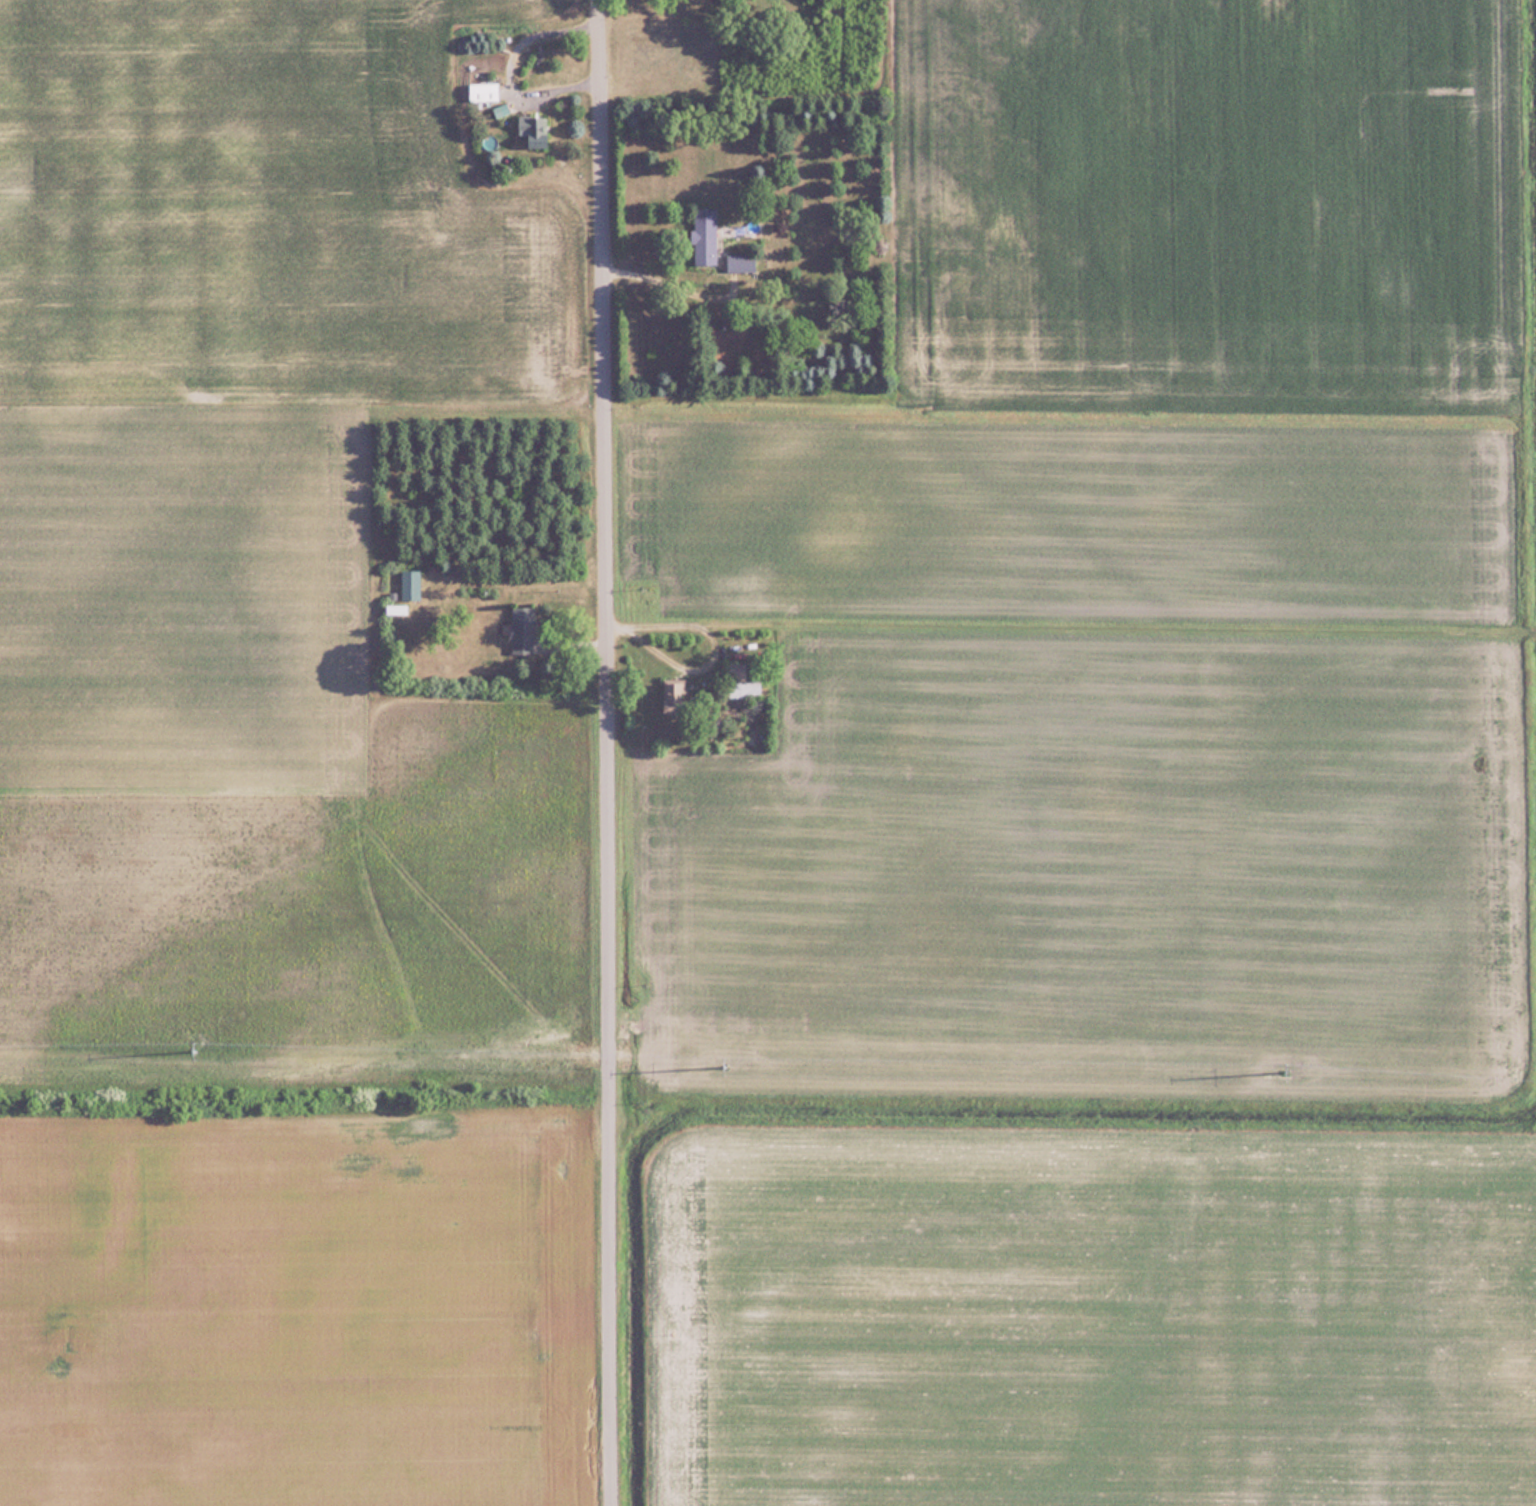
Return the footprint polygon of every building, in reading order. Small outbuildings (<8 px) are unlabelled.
[(470,100),(499,100),(499,82),(470,82),(470,100)] [(491,107),(495,117),(510,112),(507,102),(491,107)] [(550,115),(518,115),(518,135),(528,135),(528,147),(550,147),(550,115)] [(717,263),(717,208),(695,208),(695,263),(717,263)] [(726,272),(756,272),(756,253),(726,253),(726,272)] [(402,571),(402,600),(421,600),(421,571),(402,571)] [(512,656),(534,656),(534,608),(512,608),(512,656)] [(761,698),(761,681),(747,680),(747,663),(726,663),(726,698),(761,698)] [(664,713),(685,713),(685,680),(664,680),(664,713)]
